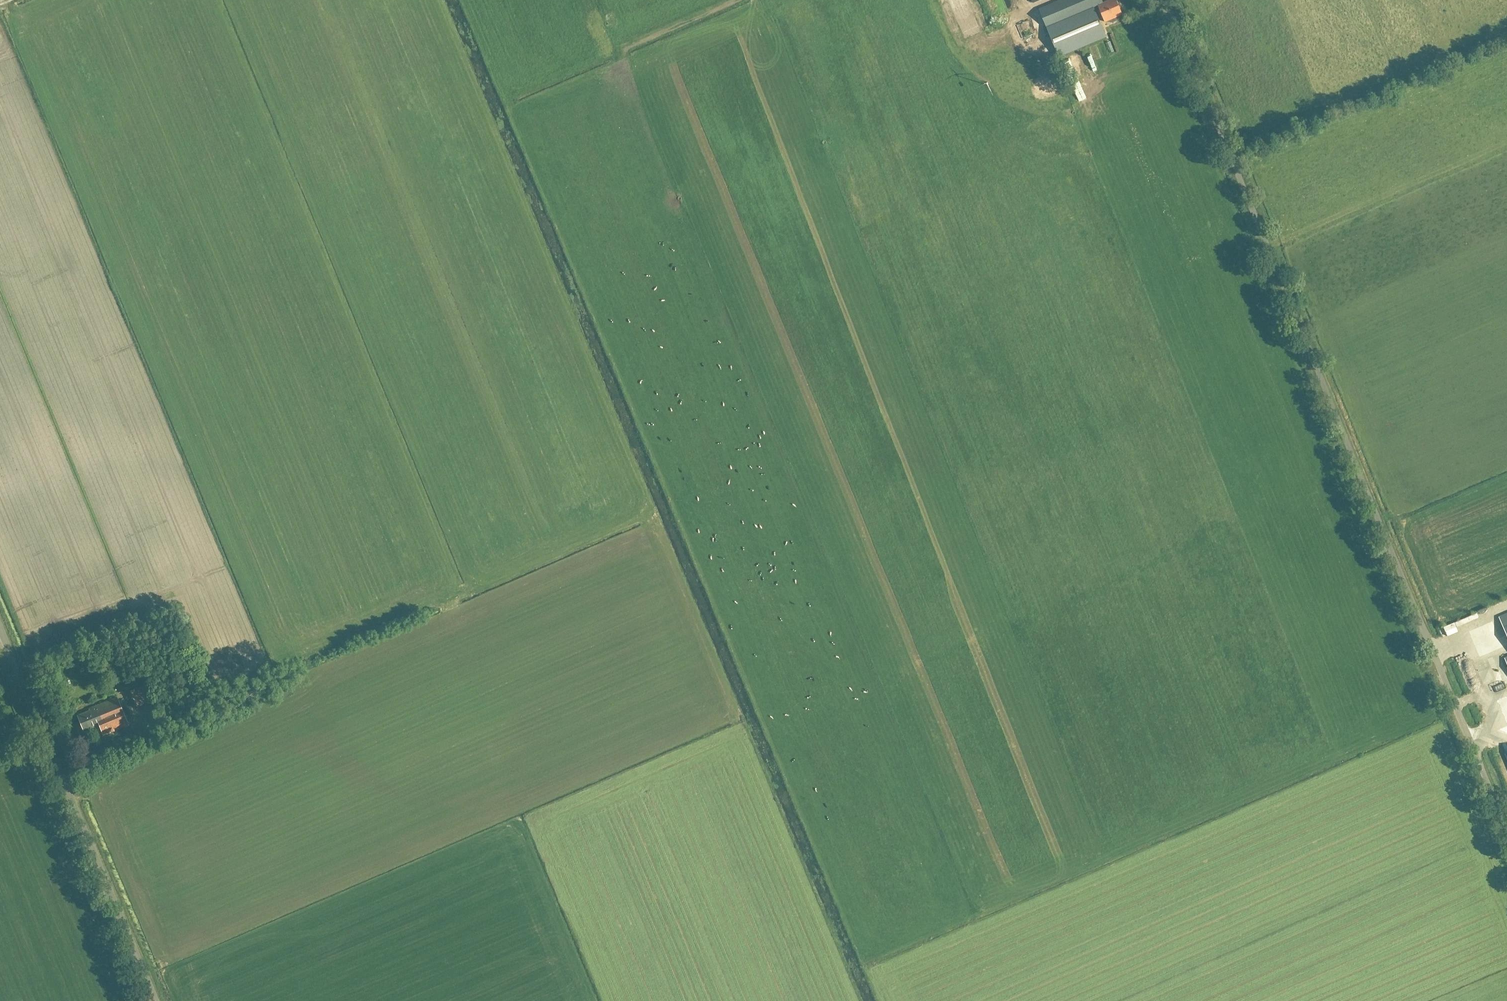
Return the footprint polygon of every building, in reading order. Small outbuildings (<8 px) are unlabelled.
[(1039,9),(1047,28),(1048,28),(1094,8),(1098,6),(1105,22),(1108,21),(1109,22),(1111,23),(1118,20),(1119,17),(1119,16),(1122,15),(1115,0),(1109,0),(1102,3),(1101,0),(1060,0),(1039,9)] [(1106,36),(1094,8),(1048,28),(1059,56),(1106,36)] [(1025,20),(1013,25),(1016,32),(1028,26),(1025,20)] [(82,653),(88,667),(97,663),(91,649),(82,653)] [(154,698),(148,683),(130,691),(136,707),(150,701),(149,700),(154,698)] [(89,709),(89,711),(77,716),(83,731),(98,725),(103,736),(128,725),(117,697),(89,709)]
